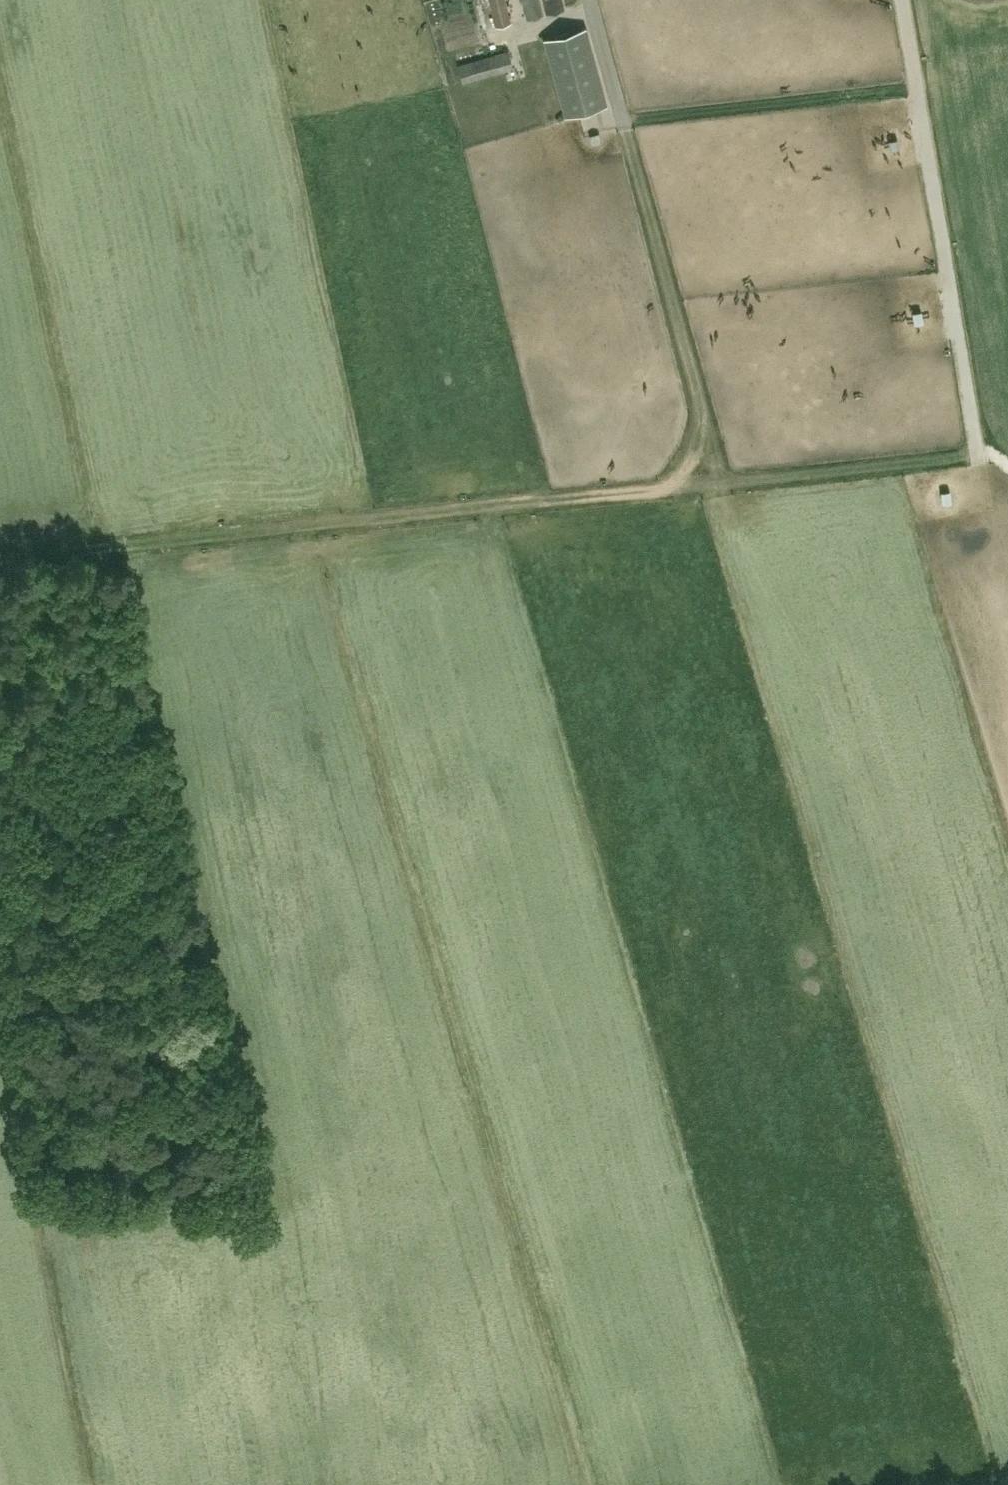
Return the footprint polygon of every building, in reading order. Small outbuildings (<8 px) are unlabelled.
[(496,25),(511,21),(505,0),(490,0),(496,25)] [(529,15),(564,7),(562,0),(525,0),(529,15)] [(585,27),(546,37),(567,114),(606,104),(585,27)] [(509,50),(459,64),(463,79),(513,65),(509,50)]
